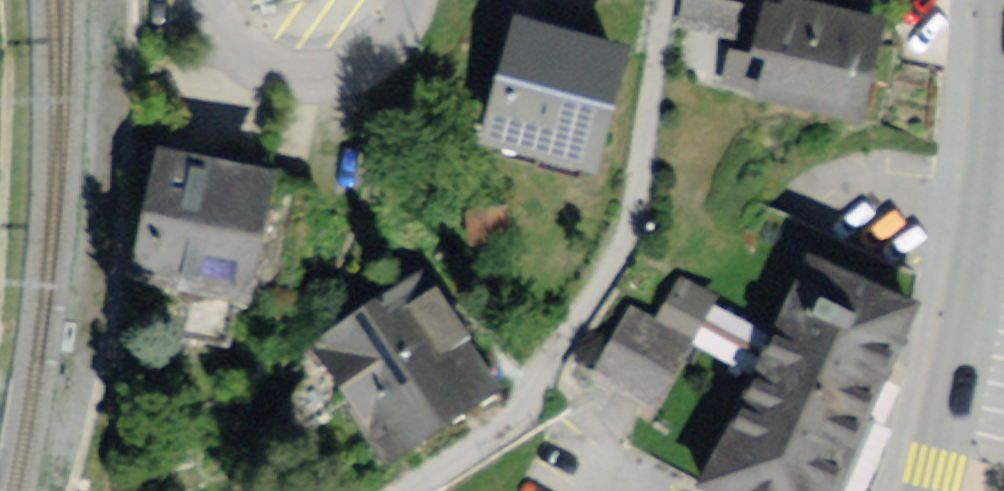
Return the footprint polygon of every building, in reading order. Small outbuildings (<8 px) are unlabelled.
[(706,0),(682,0),(673,29),(724,45),(735,9),(706,0)] [(721,90),(854,128),(883,28),(783,0),(746,0),(721,90)] [(620,53),(508,20),(471,149),(583,181),(620,53)] [(242,184),(168,167),(143,273),(236,295),(261,189),(242,184)] [(507,208),(468,213),(472,248),(512,243),(507,208)] [(690,490),(837,490),(914,323),(791,268),(690,490)] [(419,278),(304,354),(385,475),(500,400),(419,278)] [(683,279),(659,319),(696,341),(720,301),(683,279)] [(695,346),(633,311),(590,387),(652,422),(695,346)]
